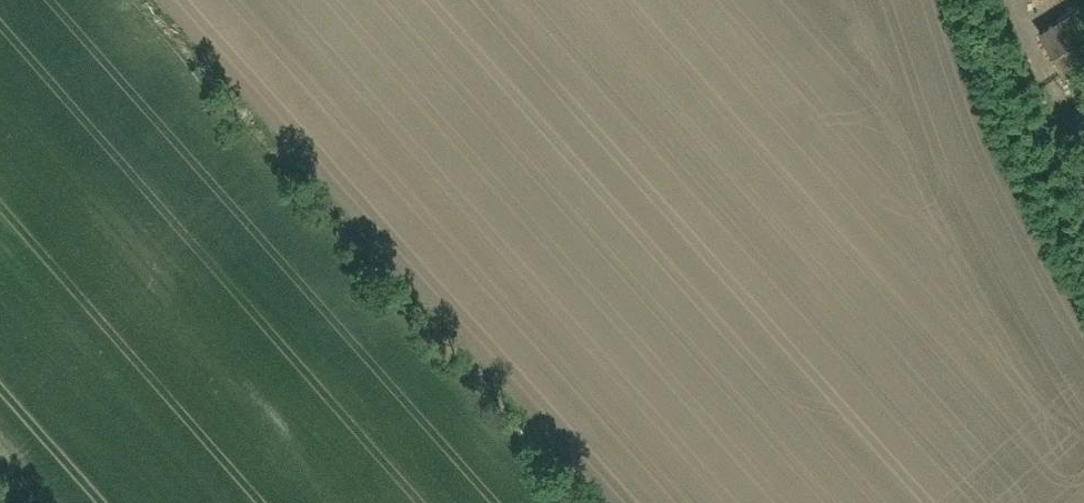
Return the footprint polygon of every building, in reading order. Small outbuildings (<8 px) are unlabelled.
[(1040,30),(1060,62),(1083,47),(1083,13),(1079,6),(1040,30)]
